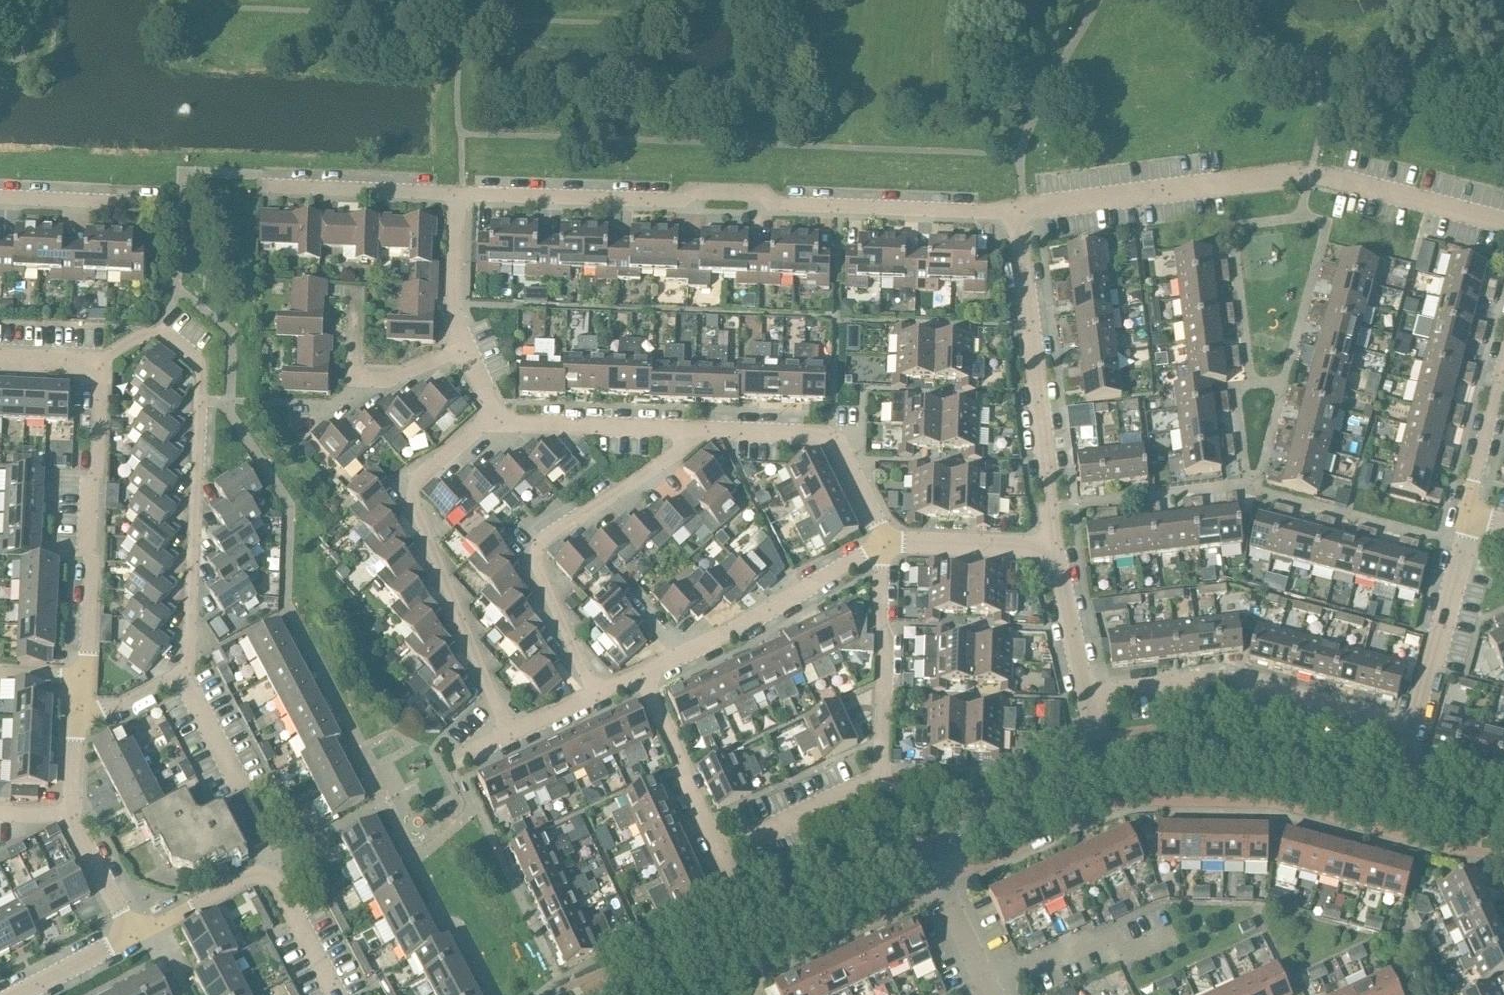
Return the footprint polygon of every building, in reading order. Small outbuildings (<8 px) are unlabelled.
[(319,249),(320,218),(278,217),(278,214),(262,213),(261,247),(299,248),(298,263),(321,263),(321,249),(319,249)] [(320,218),(319,249),(321,249),(344,250),(356,250),(356,263),(356,265),(378,266),(379,252),(377,251),(378,220),(327,219),(320,218)] [(409,289),(437,290),(438,266),(431,266),(432,239),(436,239),(437,223),(378,220),(377,251),(379,252),(410,253),(409,287),(409,289)] [(513,269),(515,225),(491,224),(490,244),(478,243),(478,246),(478,250),(477,266),(477,277),(500,278),(500,268),(513,269)] [(515,225),(513,269),(526,269),(526,279),(548,280),(549,245),(538,245),(538,226),(515,225)] [(38,272),(40,229),(16,227),(15,240),(4,240),(2,280),(25,281),(25,272),(38,272)] [(549,245),(548,280),(570,280),(570,271),(583,271),(585,228),(561,227),(560,246),(549,245)] [(585,228),(583,271),(596,272),(596,281),(618,282),(619,248),(608,247),(609,228),(585,228)] [(72,283),(74,243),(63,243),(64,230),(40,229),(38,272),(51,273),(50,282),(72,283)] [(619,248),(618,282),(640,283),(641,273),(653,274),(655,230),(631,229),(630,248),(619,248)] [(655,230),(653,274),(666,274),(666,282),(688,283),(689,250),(678,250),(679,231),(655,230)] [(108,276),(110,232),(86,231),(86,244),(74,243),(72,283),(95,284),(95,275),(108,276)] [(110,232),(108,276),(121,276),(120,286),(144,287),(146,246),(133,246),(134,233),(110,232)] [(723,276),(725,233),(701,232),(701,251),(689,250),(688,283),(688,289),(707,290),(710,287),(711,276),(723,276)] [(725,233),(723,276),(736,277),(736,286),(758,287),(760,253),(748,252),(749,234),(725,233)] [(760,253),(758,287),(781,288),(781,278),(794,279),(795,235),(772,234),(771,253),(760,253)] [(795,235),(794,279),(807,279),(806,289),(829,290),(830,256),(818,255),(819,236),(795,235)] [(1142,236),(1144,251),(1154,250),(1152,235),(1142,236)] [(881,282),(882,238),(859,237),(858,257),(846,256),(845,290),(868,291),(868,281),(881,282)] [(916,293),(917,259),(906,258),(907,239),(882,238),(881,282),(894,282),(893,292),(916,293)] [(951,284),(953,241),(929,240),(928,259),(917,259),(916,293),(938,294),(939,284),(951,284)] [(953,241),(951,284),(964,285),(963,294),(987,295),(988,262),(976,261),(977,242),(953,241)] [(1070,273),(1106,269),(1104,246),(1052,253),(1053,263),(1068,261),(1070,273)] [(1135,246),(1125,247),(1126,262),(1137,260),(1135,246)] [(1154,252),(1144,254),(1145,262),(1155,261),(1154,252)] [(1176,280),(1228,274),(1227,264),(1212,266),(1210,253),(1174,258),(1176,280)] [(1323,274),(1373,287),(1379,265),(1343,256),(1339,268),(1325,265),(1323,274)] [(1418,259),(1415,272),(1428,275),(1431,263),(1418,259)] [(1445,280),(1496,294),(1498,285),(1483,281),(1487,268),(1451,259),(1445,280)] [(1106,269),(1070,273),(1071,285),(1056,287),(1057,296),(1109,290),(1106,269)] [(1228,274),(1176,280),(1179,301),(1216,297),(1214,285),(1229,283),(1228,274)] [(1373,287),(1323,274),(1320,283),(1335,287),(1332,299),(1367,308),(1373,287)] [(1496,294),(1445,280),(1440,301),(1475,311),(1478,299),(1493,303),(1496,294)] [(322,340),(324,299),(327,299),(327,285),(293,284),(292,319),(277,318),(277,340),(298,341),(298,340),(322,341),(322,340)] [(437,290),(409,289),(409,287),(403,287),(402,323),(388,322),(387,343),(432,345),(434,302),(437,303),(437,290)] [(1109,290),(1057,296),(1058,306),(1074,304),(1075,316),(1112,312),(1109,290)] [(1216,297),(1179,301),(1182,323),(1233,317),(1232,307),(1217,309),(1216,297)] [(1312,316),(1362,329),(1367,308),(1332,299),(1329,310),(1314,306),(1312,316)] [(1475,311),(1440,301),(1434,322),(1485,336),(1487,326),(1472,322),(1475,311)] [(2,302),(1,316),(13,316),(14,303),(2,302)] [(1407,302),(1404,313),(1410,315),(1416,312),(1418,305),(1407,302)] [(1112,312),(1075,316),(1076,328),(1061,330),(1063,339),(1114,333),(1112,312)] [(1321,340),(1356,350),(1362,329),(1312,316),(1309,325),(1324,329),(1321,340)] [(706,317),(706,329),(718,330),(718,318),(706,317)] [(1160,317),(1149,318),(1150,326),(1161,325),(1160,317)] [(1233,317),(1182,323),(1184,344),(1221,340),(1219,328),(1235,326),(1233,317)] [(772,320),(771,328),(775,331),(783,332),(783,320),(772,320)] [(1485,336),(1434,322),(1429,343),(1464,353),(1467,341),(1482,345),(1485,336)] [(908,327),(895,327),(894,337),(898,337),(897,358),(935,359),(936,337),(908,336),(908,327)] [(977,330),(964,330),(964,339),(936,337),(935,359),(973,360),(973,361),(973,340),(977,341),(977,330)] [(1114,333),(1063,339),(1064,349),(1079,347),(1080,359),(1117,355),(1114,333)] [(1398,336),(1393,355),(1408,359),(1413,340),(1398,336)] [(1163,346),(1162,339),(1160,337),(1153,338),(1153,347),(1163,346)] [(322,340),(322,341),(298,340),(298,341),(297,374),(283,373),(282,395),(327,397),(329,354),(332,354),(332,340),(322,340)] [(586,395),(588,340),(578,340),(577,356),(564,356),(564,362),(565,362),(566,362),(564,394),(566,394),(586,395)] [(607,396),(609,358),(597,357),(598,341),(588,340),(586,395),(607,396)] [(1221,340),(1184,344),(1187,366),(1239,360),(1237,350),(1222,352),(1221,340)] [(1356,350),(1321,340),(1318,352),(1303,348),(1301,357),(1351,371),(1356,350)] [(629,397),(631,342),(621,341),(621,358),(609,358),(607,396),(629,397)] [(631,342),(629,397),(650,397),(651,397),(652,365),(653,365),(653,364),(653,360),(640,359),(641,342),(631,342)] [(542,398),(545,344),(535,343),(534,360),(521,359),(520,398),(542,398)] [(1464,353),(1429,343),(1423,364),(1474,378),(1476,368),(1461,364),(1464,353)] [(545,344),(542,398),(566,399),(566,394),(564,394),(566,362),(565,362),(564,362),(554,361),(555,344),(545,344)] [(846,345),(846,353),(860,354),(860,346),(846,345)] [(759,401),(761,346),(751,346),(751,363),(739,362),(739,363),(738,363),(738,368),(739,368),(738,400),(739,401),(759,401)] [(781,402),(782,364),(770,364),(771,347),(761,346),(759,401),(781,402)] [(176,361),(160,348),(134,379),(147,389),(148,389),(150,385),(166,398),(169,394),(169,395),(172,391),(173,390),(184,376),(172,366),(176,361)] [(673,403),(675,348),(665,348),(664,365),(653,364),(653,365),(652,365),(651,397),(650,397),(650,402),(673,403)] [(694,404),(696,366),(684,365),(684,348),(675,348),(673,403),(694,404)] [(802,403),(804,348),(794,348),(794,365),(782,364),(781,402),(802,403)] [(804,348),(802,403),(825,403),(826,366),(813,366),(814,348),(804,348)] [(696,366),(694,404),(716,404),(718,350),(710,350),(708,350),(708,366),(696,366)] [(739,363),(739,362),(738,362),(737,367),(727,367),(728,350),(718,350),(716,404),(739,405),(739,401),(738,400),(739,368),(738,368),(738,363),(739,363)] [(1117,355),(1080,359),(1082,371),(1067,373),(1068,382),(1120,376),(1117,355)] [(1310,383),(1345,392),(1351,371),(1301,357),(1298,367),(1313,371),(1310,383)] [(892,388),(906,389),(906,380),(934,381),(935,359),(897,358),(896,378),(893,378),(892,388)] [(962,391),(975,392),(976,383),(984,383),(985,361),(973,361),(973,360),(935,359),(934,381),(963,382),(962,391)] [(1187,366),(1189,387),(1189,388),(1210,385),(1210,386),(1226,384),(1225,371),(1240,369),(1239,360),(1187,366)] [(1474,378),(1423,364),(1418,385),(1453,395),(1456,383),(1471,387),(1474,378)] [(1120,376),(1068,382),(1069,392),(1084,390),(1086,403),(1122,398),(1120,376)] [(431,393),(426,388),(421,393),(418,389),(410,396),(435,423),(447,412),(455,421),(468,409),(444,382),(431,393)] [(1289,400),(1340,413),(1345,392),(1310,383),(1307,394),(1292,390),(1289,400)] [(1386,383),(1383,393),(1390,395),(1393,385),(1386,383)] [(24,423),(26,386),(4,385),(3,422),(24,423)] [(168,421),(171,418),(171,417),(181,405),(173,398),(169,395),(169,394),(166,398),(150,385),(148,389),(147,389),(133,406),(145,416),(146,415),(146,416),(149,412),(165,425),(168,421)] [(1176,411),(1228,405),(1227,395),(1211,397),(1210,386),(1210,385),(1189,388),(1189,387),(1173,389),(1176,411)] [(1453,395),(1418,385),(1412,406),(1462,420),(1465,410),(1450,406),(1453,395)] [(48,387),(26,386),(24,423),(46,424),(48,387)] [(48,387),(46,424),(69,426),(70,403),(70,388),(48,387)] [(181,405),(182,404),(187,398),(181,393),(176,394),(175,395),(173,398),(181,405)] [(385,403),(377,410),(402,437),(403,436),(407,441),(418,431),(422,435),(435,423),(410,396),(398,407),(393,401),(391,403),(388,406),(385,403)] [(941,428),(942,407),(914,405),(915,397),(893,396),(892,426),(903,427),(941,428)] [(970,408),(942,407),(941,428),(979,429),(980,409),(983,409),(984,399),(970,399),(970,408)] [(1299,424),(1334,434),(1340,413),(1289,400),(1287,409),(1302,413),(1299,424)] [(1123,404),(1124,412),(1139,410),(1137,402),(1123,404)] [(1228,405),(1176,411),(1179,433),(1215,428),(1214,416),(1229,414),(1228,405)] [(1094,408),(1095,416),(1109,414),(1107,406),(1094,408)] [(1462,420),(1412,406),(1407,427),(1442,437),(1445,425),(1460,429),(1462,420)] [(1094,408),(1067,411),(1069,429),(1096,426),(1095,416),(1094,408)] [(355,420),(352,416),(344,423),(369,451),(381,440),(389,448),(402,437),(377,410),(365,420),(360,415),(355,420)] [(132,433),(144,443),(145,442),(148,439),(163,451),(166,448),(169,444),(180,431),(172,424),(168,421),(165,425),(149,412),(146,416),(146,415),(145,416),(132,433)] [(181,430),(185,424),(180,420),(175,421),(172,424),(180,431),(181,430)] [(112,423),(112,431),(123,431),(123,426),(120,423),(112,423)] [(322,433),(319,430),(311,437),(319,446),(318,447),(335,465),(349,453),(356,462),(369,451),(344,423),(332,434),(328,428),(322,433)] [(1279,441),(1329,455),(1334,434),(1299,424),(1296,436),(1281,432),(1279,441)] [(912,449),(940,450),(941,428),(903,427),(903,447),(899,447),(899,457),(912,458),(912,449)] [(1442,437),(1407,427),(1401,448),(1451,461),(1454,452),(1439,448),(1442,437)] [(979,429),(941,428),(940,450),(968,451),(968,460),(981,460),(982,450),(978,450),(979,429)] [(1215,428),(1179,433),(1181,454),(1233,448),(1232,438),(1217,440),(1215,428)] [(1141,436),(1120,438),(1121,449),(1120,449),(1125,485),(1148,482),(1143,446),(1142,446),(1141,436)] [(145,442),(144,443),(131,460),(143,469),(144,469),(147,466),(162,478),(165,475),(168,471),(179,458),(170,451),(166,448),(163,451),(148,439),(145,442)] [(528,447),(521,454),(545,481),(558,470),(565,479),(579,467),(572,458),(555,439),(542,451),(537,446),(532,450),(529,446),(528,447)] [(401,440),(392,447),(400,456),(409,449),(401,440)] [(1288,466),(1323,476),(1329,455),(1279,441),(1276,451),(1291,455),(1288,466)] [(307,444),(300,450),(310,460),(316,455),(307,444)] [(702,454),(683,471),(695,483),(686,492),(687,493),(697,504),(703,499),(706,496),(725,480),(714,468),(722,460),(710,446),(702,454)] [(170,451),(179,458),(184,451),(179,447),(173,447),(170,451)] [(1233,448),(1181,454),(1184,477),(1221,472),(1219,459),(1234,457),(1233,448)] [(1451,461),(1401,448),(1395,469),(1431,479),(1434,467),(1449,471),(1451,461)] [(1125,485),(1120,449),(1099,451),(1103,488),(1125,485)] [(579,467),(586,460),(578,451),(571,458),(572,458),(579,467)] [(1103,488),(1099,451),(1076,454),(1081,491),(1103,488)] [(495,460),(488,467),(512,494),(524,484),(532,493),(545,481),(521,454),(509,464),(504,459),(499,463),(496,460),(495,460)] [(780,499),(829,474),(819,454),(785,471),(790,482),(776,490),(780,499)] [(22,468),(23,458),(14,458),(13,467),(22,468)] [(23,458),(22,468),(32,468),(32,458),(23,458)] [(57,459),(57,469),(67,470),(67,460),(57,459)] [(752,465),(743,470),(748,480),(754,477),(755,472),(752,465)] [(923,465),(910,465),(910,475),(913,476),(912,496),(950,497),(951,476),(923,475),(923,465)] [(143,469),(129,486),(141,496),(142,496),(145,492),(161,505),(164,501),(164,502),(167,498),(178,485),(169,478),(165,475),(162,478),(147,466),(144,469),(143,469)] [(1323,476),(1288,466),(1285,478),(1270,474),(1267,484),(1318,498),(1323,476)] [(387,481),(375,467),(366,475),(347,492),(359,505),(350,513),(361,526),(389,501),(378,489),(387,481)] [(468,469),(462,474),(455,480),(479,508),(491,497),(499,506),(512,494),(488,467),(476,478),(468,469)] [(992,468),(979,468),(979,477),(951,476),(950,497),(1000,499),(1000,479),(992,479),(992,468)] [(1431,479),(1395,469),(1390,491),(1440,504),(1443,494),(1428,490),(1431,479)] [(226,505),(229,509),(246,498),(248,502),(249,501),(250,502),(263,493),(248,470),(231,481),(229,478),(215,487),(226,505)] [(44,475),(6,473),(5,496),(43,497),(44,475)] [(169,478),(178,485),(183,478),(177,473),(172,474),(169,478)] [(804,511),(839,493),(829,474),(780,499),(784,507),(799,500),(804,511)] [(1363,475),(1360,486),(1370,489),(1372,482),(1368,476),(1363,475)] [(435,482),(422,494),(446,522),(458,511),(466,519),(479,508),(455,480),(443,491),(435,482)] [(703,499),(697,504),(700,507),(706,513),(698,520),(701,523),(700,523),(704,527),(703,528),(712,538),(721,530),(739,514),(728,501),(736,493),(725,480),(706,496),(703,499)] [(544,484),(536,491),(543,499),(551,492),(544,484)] [(142,496),(141,496),(142,496),(128,513),(140,523),(141,522),(141,523),(144,519),(160,532),(162,528),(163,528),(166,524),(176,511),(168,505),(164,502),(164,501),(161,505),(145,492),(142,496)] [(799,537),(848,513),(839,493),(804,511),(810,521),(795,528),(799,537)] [(43,497),(5,496),(4,517),(42,518),(43,497)] [(511,496),(503,504),(511,512),(519,504),(511,496)] [(950,497),(912,496),(912,516),(908,516),(907,526),(921,527),(921,518),(949,519),(950,497)] [(1216,514),(1220,550),(1243,547),(1237,496),(1226,497),(1228,513),(1216,514)] [(999,518),(999,517),(1000,499),(950,497),(949,519),(977,520),(977,529),(990,529),(991,520),(996,520),(997,520),(998,519),(999,518)] [(213,513),(225,531),(228,536),(245,525),(247,529),(248,528),(249,529),(262,520),(250,502),(249,501),(248,502),(246,498),(229,509),(226,505),(222,507),(213,513)] [(176,511),(182,505),(176,500),(171,501),(168,505),(176,511)] [(654,507),(646,514),(671,541),(683,530),(691,539),(694,536),(703,528),(704,527),(700,523),(701,523),(698,520),(693,514),(680,500),(667,511),(662,506),(657,511),(654,507)] [(1220,550),(1216,514),(1204,516),(1202,500),(1192,501),(1199,553),(1220,550)] [(389,501),(361,526),(372,538),(363,546),(374,558),(375,559),(402,534),(391,522),(397,517),(392,512),(396,509),(395,508),(389,501)] [(1199,553),(1192,501),(1183,502),(1185,518),(1173,519),(1177,555),(1199,553)] [(213,513),(222,507),(219,503),(215,503),(209,507),(213,513)] [(1177,555),(1173,519),(1161,521),(1159,505),(1150,507),(1156,558),(1177,555)] [(1156,558),(1150,507),(1140,508),(1142,521),(1130,523),(1134,561),(1156,558)] [(1271,559),(1284,509),(1275,507),(1271,522),(1258,519),(1249,554),(1271,559)] [(1284,509),(1271,559),(1292,565),(1301,530),(1289,527),(1293,512),(1284,509)] [(1134,561),(1130,523),(1117,524),(1116,511),(1106,512),(1113,563),(1134,561)] [(1113,563),(1106,512),(1097,513),(1099,528),(1086,530),(1090,566),(1113,563)] [(848,513),(799,537),(803,546),(818,538),(824,550),(858,533),(848,513)] [(621,521),(613,528),(638,555),(650,544),(658,553),(671,541),(646,514),(635,525),(630,519),(624,524),(621,521)] [(42,518),(4,517),(3,539),(41,540),(42,518)] [(493,518),(465,543),(476,556),(468,563),(479,576),(507,552),(496,540),(505,532),(493,518)] [(1301,530),(1292,565),(1313,570),(1326,520),(1317,518),(1313,533),(1301,530)] [(141,522),(140,523),(127,540),(139,550),(142,545),(158,558),(161,555),(165,551),(175,538),(166,531),(163,528),(162,528),(160,532),(144,519),(141,523),(141,522)] [(1326,520),(1313,570),(1334,576),(1343,541),(1331,537),(1335,523),(1326,520)] [(224,558),(227,562),(243,551),(246,555),(247,555),(247,556),(260,547),(249,529),(248,528),(247,529),(245,525),(228,536),(225,531),(221,534),(212,540),(224,558)] [(175,538),(180,531),(175,527),(170,527),(166,531),(175,538)] [(588,535),(581,541),(605,569),(618,558),(625,566),(638,555),(613,528),(602,538),(597,533),(591,538),(588,534),(588,535)] [(212,540),(221,534),(218,530),(214,529),(208,533),(212,540)] [(1343,541),(1334,576),(1354,581),(1368,531),(1358,529),(1354,544),(1343,541)] [(1368,531),(1354,581),(1375,587),(1385,551),(1373,548),(1377,534),(1368,531)] [(721,533),(715,539),(723,548),(730,542),(721,533)] [(374,558),(365,566),(367,572),(372,578),(377,578),(377,579),(389,592),(416,567),(405,555),(410,550),(406,545),(410,542),(409,541),(402,534),(375,559),(374,558)] [(41,540),(3,539),(2,561),(21,562),(22,562),(22,561),(40,562),(41,540)] [(732,558),(719,569),(743,597),(756,586),(760,591),(765,587),(768,590),(777,583),(775,580),(784,571),(769,540),(757,551),(752,555),(740,567),(732,558)] [(1375,587),(1373,598),(1394,603),(1397,592),(1410,542),(1400,540),(1396,555),(1385,551),(1375,587)] [(605,569),(581,541),(569,552),(561,543),(547,555),(555,564),(572,583),(584,571),(593,581),(599,575),(605,569)] [(1410,542),(1397,592),(1418,598),(1427,563),(1414,559),(1418,544),(1410,542)] [(142,545),(139,550),(125,566),(137,576),(141,572),(157,585),(160,582),(164,577),(174,565),(165,558),(161,555),(158,558),(142,545)] [(211,567),(222,585),(225,589),(242,578),(245,582),(246,581),(246,582),(259,574),(247,556),(247,555),(246,555),(243,551),(227,562),(224,558),(220,560),(211,567)] [(518,565),(513,558),(507,552),(479,576),(490,588),(481,596),(493,609),(520,585),(509,573),(518,565)] [(168,554),(165,558),(174,565),(179,558),(173,553),(168,554)] [(211,567),(220,560),(217,556),(213,556),(207,560),(211,567)] [(59,563),(50,562),(40,562),(22,561),(22,562),(21,562),(20,583),(58,585),(59,563)] [(941,562),(927,561),(927,571),(919,571),(918,592),(930,592),(967,594),(968,572),(941,571),(941,562)] [(639,567),(638,574),(642,578),(650,571),(643,563),(639,567)] [(1010,565),(997,564),(997,573),(968,572),(967,594),(1005,595),(1006,575),(1009,575),(1010,565)] [(343,567),(336,574),(343,582),(351,575),(343,567)] [(416,567),(389,592),(399,603),(390,611),(402,624),(429,600),(419,588),(424,583),(420,579),(423,575),(422,575),(416,567)] [(605,569),(599,575),(601,578),(607,578),(610,575),(605,569)] [(699,571),(686,583),(710,610),(723,599),(727,605),(732,601),(735,604),(743,597),(719,569),(707,580),(699,571)] [(141,572),(137,576),(124,593),(136,603),(140,599),(156,612),(159,609),(162,604),(172,592),(164,585),(160,582),(157,585),(141,572)] [(222,585),(218,587),(209,593),(225,617),(233,612),(237,619),(246,613),(244,610),(258,601),(246,582),(246,581),(245,582),(242,578),(225,589),(222,585)] [(605,636),(632,611),(621,599),(630,592),(618,579),(609,586),(591,603),(602,615),(593,623),(605,636)] [(167,580),(164,585),(172,592),(178,585),(172,580),(167,580)] [(378,582),(371,587),(377,594),(384,588),(378,582)] [(58,585),(20,583),(19,605),(57,607),(58,585)] [(209,593),(218,587),(216,583),(211,583),(205,587),(209,593)] [(666,585),(653,597),(661,606),(677,624),(690,613),(695,618),(699,614),(702,618),(710,610),(686,583),(674,594),(666,585)] [(520,585),(493,609),(504,621),(495,629),(506,642),(534,618),(523,606),(528,601),(524,596),(528,593),(526,591),(520,585)] [(1212,589),(1213,596),(1227,595),(1226,587),(1212,589)] [(1213,596),(1212,589),(1198,590),(1199,598),(1213,596)] [(938,624),(939,614),(967,615),(967,594),(930,592),(929,612),(925,612),(925,623),(938,624)] [(1169,594),(1170,602),(1184,600),(1183,592),(1169,594)] [(994,626),(1008,626),(1008,617),(1013,617),(1016,616),(1017,614),(1017,596),(1005,595),(967,594),(967,615),(995,617),(994,626)] [(1155,596),(1156,604),(1170,602),(1169,594),(1155,596)] [(575,596),(565,605),(572,614),(582,605),(575,596)] [(1278,608),(1280,600),(1266,596),(1264,604),(1278,608)] [(1126,599),(1127,607),(1141,605),(1140,597),(1126,599)] [(140,599),(136,603),(123,620),(135,630),(138,626),(154,638),(157,635),(158,635),(161,631),(171,618),(162,612),(159,609),(156,612),(140,599)] [(1112,601),(1113,609),(1127,607),(1126,599),(1112,601)] [(429,600),(402,624),(413,636),(404,644),(416,657),(443,633),(432,621),(438,616),(433,611),(437,608),(436,607),(429,600)] [(1307,615),(1309,608),(1295,604),(1293,612),(1307,615)] [(57,607),(19,605),(18,626),(56,628),(57,607)] [(1371,605),(1368,618),(1374,620),(1377,607),(1371,605)] [(177,612),(171,607),(166,607),(162,612),(171,618),(177,612)] [(841,655),(874,656),(874,639),(867,639),(867,623),(863,623),(863,607),(855,607),(845,612),(844,610),(824,620),(839,654),(840,654),(840,655),(841,655)] [(1309,608),(1307,615),(1320,619),(1322,611),(1309,608)] [(605,636),(597,643),(608,655),(607,656),(619,669),(627,662),(646,645),(635,633),(640,628),(636,623),(640,620),(639,619),(632,611),(605,636)] [(1337,615),(1335,623),(1349,626),(1351,619),(1337,615)] [(1216,620),(1220,656),(1242,653),(1238,617),(1216,620)] [(545,631),(541,625),(534,618),(506,642),(517,654),(508,662),(520,675),(547,651),(537,639),(545,631)] [(1502,618),(1494,622),(1500,636),(1488,642),(1503,675),(1503,622),(1502,618)] [(1351,619),(1349,626),(1362,630),(1364,622),(1351,619)] [(220,620),(210,627),(220,642),(230,635),(220,620)] [(839,654),(824,620),(804,629),(827,679),(836,675),(829,659),(839,654)] [(1220,656),(1216,620),(1194,623),(1199,659),(1220,656)] [(1199,659),(1194,623),(1173,625),(1177,661),(1199,659)] [(257,661),(290,644),(280,624),(247,641),(257,661)] [(373,631),(379,637),(385,631),(379,625),(373,631)] [(1177,661),(1173,625),(1151,628),(1156,664),(1177,661)] [(16,665),(47,666),(47,650),(55,650),(56,628),(18,626),(16,665)] [(161,638),(157,635),(154,638),(138,626),(135,630),(121,647),(134,657),(128,664),(144,677),(170,645),(161,638)] [(1379,626),(1377,634),(1391,638),(1393,630),(1379,626)] [(1270,667),(1280,632),(1258,627),(1248,662),(1270,667)] [(1156,664),(1151,628),(1130,630),(1134,667),(1156,664)] [(827,679),(804,629),(783,639),(785,643),(786,642),(800,672),(801,671),(803,676),(802,676),(802,677),(804,676),(802,672),(811,667),(818,683),(827,679)] [(1108,641),(1101,642),(1104,657),(1110,656),(1112,669),(1134,667),(1130,630),(1107,633),(1108,641)] [(1393,630),(1391,638),(1404,641),(1406,633),(1393,630)] [(495,631),(487,639),(495,648),(503,640),(495,631)] [(947,631),(934,631),(934,640),(925,640),(925,661),(974,663),(975,641),(947,640),(947,631)] [(1291,673),(1301,638),(1280,632),(1270,667),(1291,673)] [(443,633),(416,657),(417,659),(426,669),(418,677),(418,678),(429,690),(457,666),(446,654),(451,649),(447,644),(451,641),(450,640),(449,640),(443,633)] [(1025,644),(1017,643),(1017,634),(1004,633),(1003,642),(975,641),(974,663),(1012,664),(1024,664),(1025,644)] [(170,645),(175,639),(169,634),(165,634),(161,638),(170,645)] [(1312,679),(1322,644),(1301,638),(1291,673),(1312,679)] [(767,651),(789,701),(799,697),(792,682),(802,677),(802,676),(803,676),(801,671),(800,672),(786,642),(785,643),(767,651)] [(290,644),(257,661),(267,681),(300,663),(290,644)] [(1333,684),(1343,649),(1322,644),(1312,679),(1333,684)] [(1354,690),(1364,655),(1343,649),(1333,684),(1354,690)] [(547,651),(520,675),(531,687),(522,695),(534,708),(543,701),(561,684),(550,672),(556,667),(551,662),(555,659),(554,658),(547,651)] [(789,701),(767,651),(747,660),(763,695),(774,690),(781,705),(789,701)] [(384,662),(390,669),(398,663),(392,655),(384,662)] [(1375,695),(1385,660),(1364,655),(1354,690),(1375,695)] [(728,669),(750,719),(759,715),(753,700),(763,695),(747,660),(728,669)] [(1385,660),(1375,695),(1397,701),(1403,681),(1404,676),(1406,667),(1407,666),(1385,660)] [(973,684),(974,663),(925,661),(924,682),(932,682),(932,692),(945,692),(946,683),(973,684)] [(300,663),(267,681),(277,700),(310,682),(300,663)] [(1001,695),(1015,695),(1015,685),(1011,685),(1012,664),(974,663),(973,684),(1002,685),(1001,695)] [(468,679),(463,673),(457,666),(429,690),(421,698),(443,723),(471,699),(460,686),(468,679)] [(222,680),(231,675),(227,667),(218,671),(222,680)] [(750,719),(728,669),(708,678),(724,713),(735,708),(742,723),(750,719)] [(231,675),(222,680),(226,687),(235,683),(231,675)] [(903,676),(903,690),(913,690),(913,677),(903,676)] [(724,713),(708,678),(688,687),(711,737),(720,733),(713,718),(724,713)] [(1403,681),(1401,689),(1409,691),(1411,683),(1403,681)] [(1460,681),(1458,690),(1472,693),(1474,685),(1460,681)] [(310,682),(277,700),(287,719),(320,702),(310,682)] [(46,685),(15,683),(14,722),(52,724),(53,701),(45,701),(46,685)] [(1474,685),(1472,693),(1486,697),(1488,689),(1474,685)] [(711,737),(688,687),(668,697),(684,732),(696,726),(703,741),(711,737)] [(939,700),(925,699),(925,709),(929,710),(928,730),(965,731),(966,710),(939,709),(939,700)] [(320,702),(287,719),(297,738),(330,721),(320,702)] [(1008,702),(995,702),(995,711),(966,710),(965,731),(1003,733),(1003,732),(1015,733),(1016,712),(1008,712),(1008,702)] [(242,718),(251,713),(247,705),(238,710),(242,718)] [(838,705),(804,721),(809,733),(794,739),(798,748),(847,725),(838,705)] [(616,716),(639,765),(648,761),(641,746),(653,741),(637,706),(616,716)] [(1442,717),(1433,753),(1455,758),(1464,723),(1457,721),(1459,712),(1444,708),(1442,717)] [(251,713),(242,718),(246,726),(256,721),(251,713)] [(616,716),(597,725),(612,759),(624,754),(630,769),(633,775),(642,771),(639,765),(616,716)] [(1047,718),(1046,731),(1060,732),(1060,718),(1047,718)] [(297,738),(307,756),(307,757),(334,743),(335,743),(341,740),(330,721),(297,738)] [(13,743),(51,745),(52,724),(14,722),(13,743)] [(1455,758),(1476,764),(1485,728),(1464,723),(1455,758)] [(163,737),(172,732),(167,724),(159,729),(163,737)] [(436,724),(422,724),(426,733),(440,734),(443,731),(436,724)] [(577,734),(600,783),(609,779),(602,764),(612,759),(597,725),(577,734)] [(822,762),(857,746),(847,725),(798,748),(802,757),(817,750),(822,762)] [(1497,769),(1503,741),(1503,733),(1485,728),(1476,764),(1497,769)] [(965,753),(965,731),(928,730),(916,730),(915,736),(916,736),(915,748),(916,750),(918,751),(923,752),(923,761),(936,761),(937,752),(965,753)] [(104,768),(137,750),(126,731),(93,748),(104,768)] [(965,731),(965,753),(993,754),(992,763),(1006,764),(1006,753),(1003,753),(1003,733),(965,731)] [(172,732),(163,737),(167,745),(176,740),(172,732)] [(1056,733),(1058,747),(1068,742),(1069,734),(1056,733)] [(577,734),(557,742),(573,777),(584,772),(591,787),(592,787),(592,788),(593,789),(594,789),(595,790),(595,789),(596,789),(601,787),(600,783),(577,734)] [(538,751),(561,801),(570,797),(563,782),(573,777),(557,742),(538,751)] [(51,745),(13,743),(12,765),(50,767),(51,745)] [(263,756),(272,752),(267,743),(258,748),(263,756)] [(311,780),(344,762),(335,743),(334,743),(307,757),(307,756),(301,760),(311,780)] [(137,750),(104,768),(113,786),(146,769),(137,750)] [(538,751),(518,760),(534,795),(545,790),(552,805),(553,804),(557,812),(564,809),(561,801),(538,751)] [(272,752),(263,756),(267,764),(276,759),(272,752)] [(734,754),(699,770),(708,791),(758,767),(754,758),(739,765),(734,754)] [(498,769),(521,819),(531,815),(524,800),(534,795),(518,760),(498,769)] [(179,767),(183,775),(192,771),(187,762),(179,767)] [(344,762),(311,780),(321,799),(354,781),(344,762)] [(50,767),(12,765),(11,788),(12,788),(11,799),(38,801),(39,789),(49,789),(50,767)] [(718,811),(752,795),(747,783),(762,776),(758,767),(708,791),(718,811)] [(146,769),(113,786),(123,805),(156,787),(146,769)] [(521,819),(498,769),(478,779),(494,814),(506,808),(513,823),(521,819)] [(187,783),(196,779),(192,771),(183,775),(187,783)] [(354,781),(321,799),(332,819),(365,801),(354,781)] [(656,782),(621,798),(627,809),(612,816),(616,825),(665,802),(656,782)] [(277,798),(285,793),(281,785),(273,790),(277,798)] [(140,821),(166,807),(156,787),(123,805),(134,824),(140,821)] [(285,793),(277,798),(281,806),(290,802),(285,793)] [(248,809),(254,806),(248,794),(242,798),(245,803),(248,809)] [(197,816),(187,796),(166,807),(140,821),(151,843),(158,839),(173,868),(194,874),(222,859),(226,866),(248,854),(223,807),(203,818),(197,816)] [(230,804),(233,809),(245,803),(242,798),(230,804)] [(640,838),(674,822),(665,802),(616,825),(620,834),(635,827),(640,838)] [(233,809),(236,815),(248,809),(245,803),(233,809)] [(254,821),(260,818),(254,806),(248,809),(251,815),(254,821)] [(251,815),(248,809),(236,815),(239,821),(251,815)] [(242,827),(254,821),(251,815),(239,821),(242,827)] [(260,833),(266,830),(260,818),(254,821),(257,827),(260,833)] [(254,821),(242,827),(245,833),(257,827),(254,821)] [(352,862),(387,844),(376,822),(341,841),(352,862)] [(645,848),(630,855),(634,864),(684,841),(674,822),(640,838),(645,848)] [(293,828),(297,837),(306,832),(302,824),(293,828)] [(57,826),(45,832),(50,841),(61,834),(57,826)] [(1180,865),(1181,826),(1158,826),(1158,865),(1180,865)] [(1181,826),(1180,865),(1202,865),(1202,827),(1181,826)] [(260,833),(257,827),(245,833),(249,839),(260,833)] [(1202,827),(1202,865),(1223,866),(1224,827),(1202,827)] [(1224,827),(1223,866),(1245,866),(1245,827),(1224,827)] [(1245,827),(1245,866),(1267,867),(1268,828),(1245,827)] [(606,829),(595,834),(600,845),(611,839),(606,829)] [(266,844),(272,841),(266,830),(260,833),(263,839),(266,844)] [(1107,840),(1123,874),(1143,864),(1128,830),(1107,840)] [(252,845),(263,839),(260,833),(249,839),(252,845)] [(546,833),(511,849),(520,869),(570,846),(566,837),(551,844),(546,833)] [(1298,874),(1308,839),(1286,833),(1277,868),(1298,874)] [(255,850),(266,844),(263,839),(252,845),(255,850)] [(1308,839),(1298,874),(1319,880),(1329,845),(1308,839)] [(1088,849),(1104,883),(1123,874),(1107,840),(1088,849)] [(658,877),(693,861),(684,841),(634,864),(634,865),(638,873),(653,866),(658,877)] [(14,848),(18,857),(27,853),(22,844),(14,848)] [(363,882),(398,864),(387,844),(352,862),(363,882)] [(1329,845),(1319,880),(1340,885),(1349,850),(1329,845)] [(529,889),(564,873),(559,862),(574,855),(570,846),(520,869),(529,889)] [(6,852),(11,861),(18,857),(14,848),(6,852)] [(1068,858),(1084,892),(1104,883),(1088,849),(1068,858)] [(1349,850),(1340,885),(1361,891),(1370,856),(1349,850)] [(1370,856),(1361,891),(1382,896),(1391,861),(1370,856)] [(1049,867),(1064,901),(1084,892),(1068,858),(1049,867)] [(652,903),(702,880),(693,861),(658,877),(663,887),(648,894),(652,903)] [(1391,861),(1382,896),(1404,902),(1413,867),(1391,861)] [(314,863),(307,867),(315,882),(322,878),(314,863)] [(374,902),(408,884),(398,864),(363,882),(374,902)] [(53,876),(70,909),(90,899),(73,865),(53,876)] [(1029,876),(1045,910),(1064,901),(1049,867),(1029,876)] [(1446,908),(1482,891),(1473,872),(1447,883),(1445,880),(1435,885),(1446,908)] [(539,909),(588,885),(584,877),(569,884),(564,873),(529,889),(539,909)] [(70,909),(53,876),(34,886),(51,919),(70,909)] [(1010,885),(1025,919),(1045,910),(1029,876),(1010,885)] [(322,878),(315,882),(322,897),(330,893),(322,878)] [(702,880),(652,903),(656,912),(671,905),(677,917),(711,901),(702,880)] [(384,923),(419,904),(408,884),(374,902),(384,923)] [(588,885),(539,909),(548,928),(582,912),(577,901),(592,894),(588,885)] [(989,895),(1005,929),(1025,919),(1010,885),(989,895)] [(1157,888),(1160,900),(1169,897),(1165,885),(1157,888)] [(51,919),(34,886),(13,896),(18,905),(18,906),(19,905),(32,929),(51,919)] [(1160,900),(1157,888),(1149,890),(1152,902),(1160,900)] [(1201,901),(1201,888),(1193,888),(1193,901),(1201,901)] [(1201,888),(1201,901),(1210,901),(1210,888),(1201,888)] [(1244,902),(1244,889),(1236,889),(1236,901),(1244,902)] [(1244,889),(1244,902),(1253,902),(1253,889),(1244,889)] [(1482,891),(1446,908),(1452,920),(1442,925),(1444,931),(1490,910),(1482,891)] [(1289,909),(1292,897),(1284,895),(1281,907),(1289,909)] [(1292,897),(1289,909),(1298,911),(1301,899),(1292,897)] [(1417,898),(1414,910),(1417,916),(1425,918),(1433,914),(1427,900),(1417,898)] [(259,918),(266,915),(258,899),(251,903),(259,918)] [(336,903),(328,907),(336,922),(343,918),(336,903)] [(395,943),(430,924),(419,904),(384,923),(395,943)] [(1115,907),(1120,918),(1128,915),(1123,904),(1115,907)] [(17,948),(37,938),(32,929),(19,905),(18,906),(18,905),(0,914),(0,916),(17,948)] [(1326,906),(1322,918),(1331,920),(1334,908),(1326,906)] [(1107,911),(1112,922),(1120,918),(1115,907),(1107,911)] [(1334,908),(1331,920),(1339,923),(1342,910),(1334,908)] [(1463,945),(1499,928),(1490,910),(1444,931),(1447,936),(1457,932),(1463,945)] [(557,948),(606,925),(602,916),(587,923),(582,912),(548,928),(557,948)] [(193,953),(228,934),(217,913),(182,931),(193,953)] [(266,915),(259,918),(266,933),(274,929),(266,915)] [(1073,918),(1078,929),(1085,926),(1080,915),(1073,918)] [(0,916),(0,957),(17,948),(0,916)] [(1417,916),(1416,916),(1421,926),(1425,918),(1417,916)] [(1373,932),(1376,919),(1368,917),(1364,930),(1373,932)] [(343,918),(336,922),(344,937),(351,933),(343,918)] [(1065,922),(1070,933),(1078,929),(1073,918),(1065,922)] [(1376,919),(1373,932),(1381,934),(1384,921),(1376,919)] [(1252,921),(1239,927),(1243,937),(1256,931),(1252,921)] [(430,924),(395,943),(406,964),(414,959),(440,945),(440,944),(430,924)] [(928,955),(915,927),(914,924),(893,933),(908,964),(928,955)] [(606,925),(557,948),(566,968),(601,952),(596,941),(611,934),(606,925)] [(1503,948),(1503,939),(1499,928),(1463,945),(1469,957),(1459,962),(1462,968),(1503,948)] [(888,973),(907,964),(908,964),(893,933),(873,942),(888,973)] [(1033,936),(1038,947),(1046,944),(1041,933),(1033,936)] [(228,934),(193,953),(203,972),(204,973),(230,959),(231,960),(239,955),(228,934)] [(1025,940),(1030,951),(1038,947),(1033,936),(1025,940)] [(1434,936),(1427,940),(1432,952),(1440,948),(1434,936)] [(425,978),(459,960),(448,939),(440,944),(440,945),(414,959),(425,978)] [(854,951),(868,982),(888,973),(873,942),(854,951)] [(1241,946),(1247,957),(1255,954),(1249,942),(1241,946)] [(272,963),(279,960),(271,944),(264,948),(272,963)] [(357,944),(349,947),(357,962),(364,959),(357,944)] [(1234,949),(1239,961),(1247,957),(1241,946),(1234,949)] [(1354,950),(1359,962),(1367,959),(1362,947),(1354,950)] [(1462,968),(1464,974),(1475,969),(1481,982),(1503,972),(1503,948),(1462,968)] [(1346,954),(1351,966),(1359,962),(1354,950),(1346,954)] [(834,960),(849,991),(868,982),(854,951),(834,960)] [(231,960),(230,959),(204,973),(203,972),(195,976),(205,994),(211,994),(241,979),(231,960)] [(364,959),(357,962),(365,977),(372,973),(364,959)] [(279,960),(272,963),(279,977),(286,974),(279,960)] [(425,978),(433,994),(442,994),(470,980),(459,960),(425,978)] [(827,994),(841,994),(849,991),(834,960),(815,969),(827,994)] [(1202,964),(1207,975),(1215,972),(1210,961),(1202,964)] [(1449,962),(1439,967),(1443,976),(1453,971),(1449,962)] [(1207,975),(1202,964),(1195,968),(1200,979),(1207,975)] [(1315,968),(1320,981),(1328,977),(1322,965),(1315,968)] [(1264,994),(1289,994),(1276,968),(1256,977),(1264,994)] [(1307,972),(1312,984),(1320,981),(1315,968),(1307,972)] [(795,979),(802,994),(827,994),(815,969),(795,979)] [(172,975),(161,981),(158,973),(136,985),(142,994),(182,994),(172,975)] [(1374,994),(1399,994),(1389,974),(1369,983),(1374,994)] [(1240,994),(1264,994),(1256,977),(1236,986),(1240,994)] [(241,979),(211,994),(250,994),(241,979)] [(795,979),(775,988),(778,994),(802,994),(795,979)] [(1163,983),(1168,994),(1176,990),(1171,979),(1163,983)] [(1498,988),(1503,985),(1503,979),(1496,982),(1468,994),(1502,994),(1498,988)] [(379,983),(385,994),(393,994),(394,994),(386,980),(379,983)] [(442,994),(478,994),(470,980),(442,994)] [(938,994),(942,994),(946,993),(941,982),(934,986),(938,994)] [(1163,983),(1156,986),(1160,994),(1166,994),(1168,994),(1163,983)] [(1351,994),(1374,994),(1369,983),(1349,992),(1351,994)] [(285,988),(288,994),(298,994),(292,984),(285,988)] [(136,985),(117,994),(142,994),(136,985)] [(1236,986),(1217,994),(1240,994),(1236,986)]
